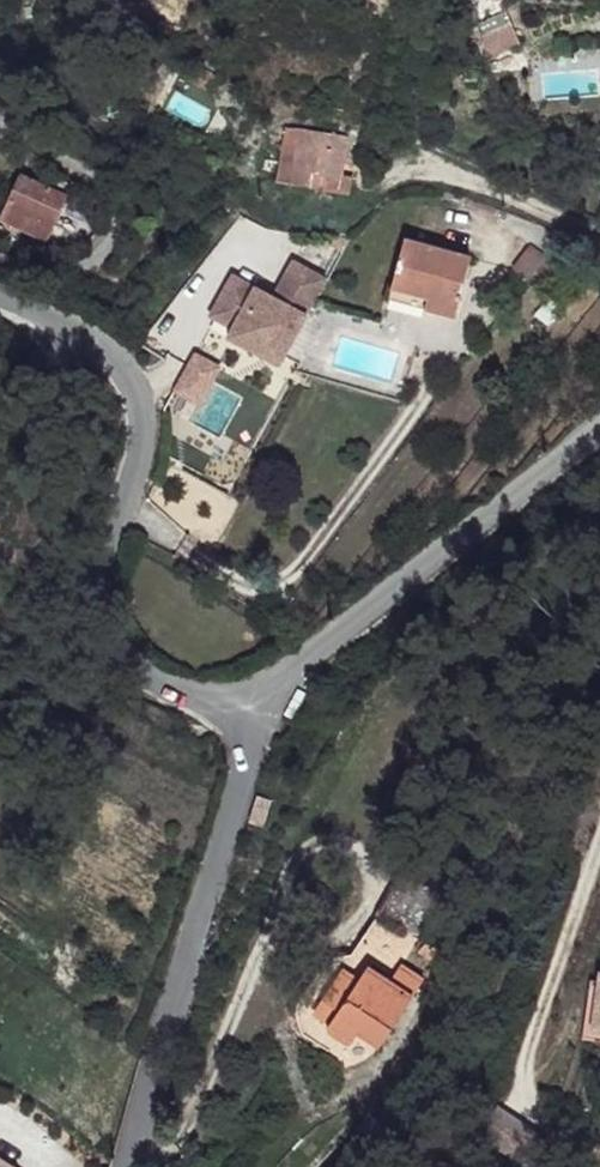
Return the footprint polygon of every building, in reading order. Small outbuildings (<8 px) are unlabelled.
[(508,26),(495,36),(510,54),(522,45),(508,26)] [(495,36),(485,43),(500,62),(510,54),(495,36)] [(342,131),(298,126),(297,135),(295,167),(325,168),(340,171),(342,131)] [(297,135),(282,134),(279,167),(295,167),(297,135)] [(295,167),(279,167),(275,187),(294,189),(295,182),(295,167)] [(295,167),(295,182),(324,185),(325,168),(295,167)] [(69,192),(26,168),(12,195),(57,219),(69,192)] [(295,182),(294,189),(339,192),(340,171),(325,168),(324,185),(295,182)] [(51,232),(57,219),(12,195),(7,210),(51,232)] [(543,224),(524,217),(512,245),(527,253),(543,224)] [(469,242),(399,229),(391,276),(427,282),(426,295),(459,301),(469,242)] [(527,253),(512,245),(490,282),(507,288),(527,253)] [(227,310),(217,334),(292,361),(310,367),(319,301),(314,300),(323,274),(290,264),(275,301),(231,285),(224,309),(227,310)] [(427,282),(391,276),(388,288),(426,295),(427,282)] [(292,361),(217,334),(215,341),(289,369),(292,361)] [(462,891),(416,866),(370,944),(411,969),(425,943),(432,948),(462,891)] [(411,969),(370,944),(335,966),(371,984),(377,972),(401,985),(411,969)] [(371,984),(335,966),(316,999),(311,1006),(308,1015),(307,1023),(307,1031),(310,1037),(314,1043),(340,1057),(346,1047),(356,1054),(366,1044),(382,1052),(411,1000),(420,1006),(433,983),(411,969),(401,985),(377,972),(371,984)] [(596,977),(588,1032),(599,1034),(599,978),(596,977)] [(411,1000),(382,1052),(390,1057),(420,1006),(411,1000)] [(491,1104),(474,1142),(526,1165),(543,1128),(491,1104)]
